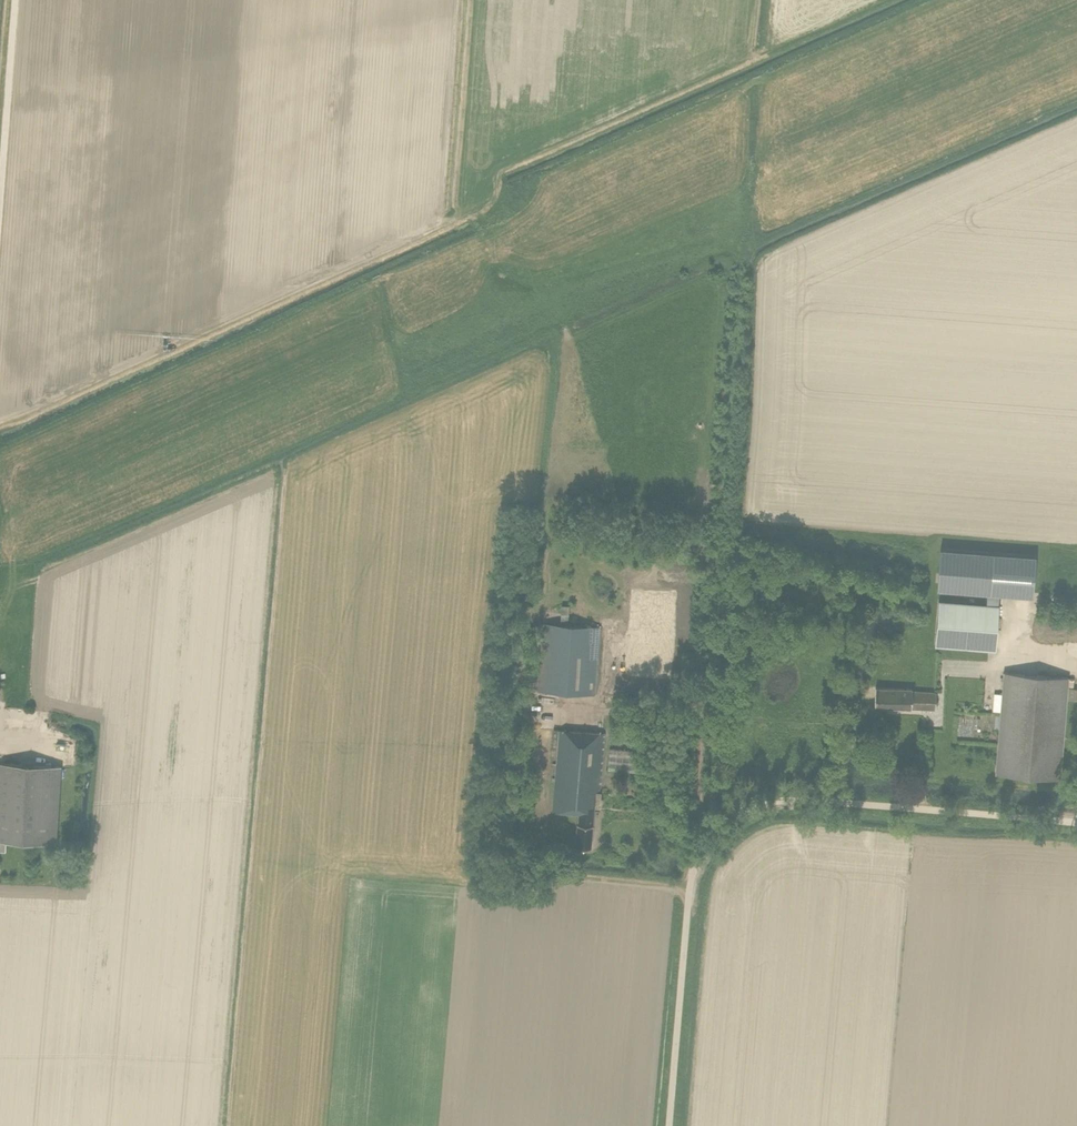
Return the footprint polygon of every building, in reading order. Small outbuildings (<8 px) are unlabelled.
[(934,645),(996,650),(999,604),(1000,592),(1032,595),(1033,555),(940,548),(939,588),(990,592),(989,603),(938,599),(934,645)] [(575,606),(562,605),(560,620),(567,621),(567,624),(543,623),(538,690),(561,692),(594,694),(598,626),(575,625),(575,621),(628,625),(632,568),(578,564),(575,606)] [(994,729),(999,729),(995,773),(1060,778),(1068,677),(1004,672),(1000,715),(995,714),(994,729)] [(604,675),(604,694),(612,694),(612,675),(604,675)] [(935,709),(936,692),(912,690),(912,688),(876,687),(874,706),(935,709)] [(577,823),(575,846),(591,847),(594,806),(600,807),(601,792),(600,792),(605,732),(559,729),(531,728),(529,761),(556,763),(552,811),(578,814),(578,823),(577,823)] [(61,765),(0,762),(0,851),(6,851),(6,841),(57,844),(61,765)]
